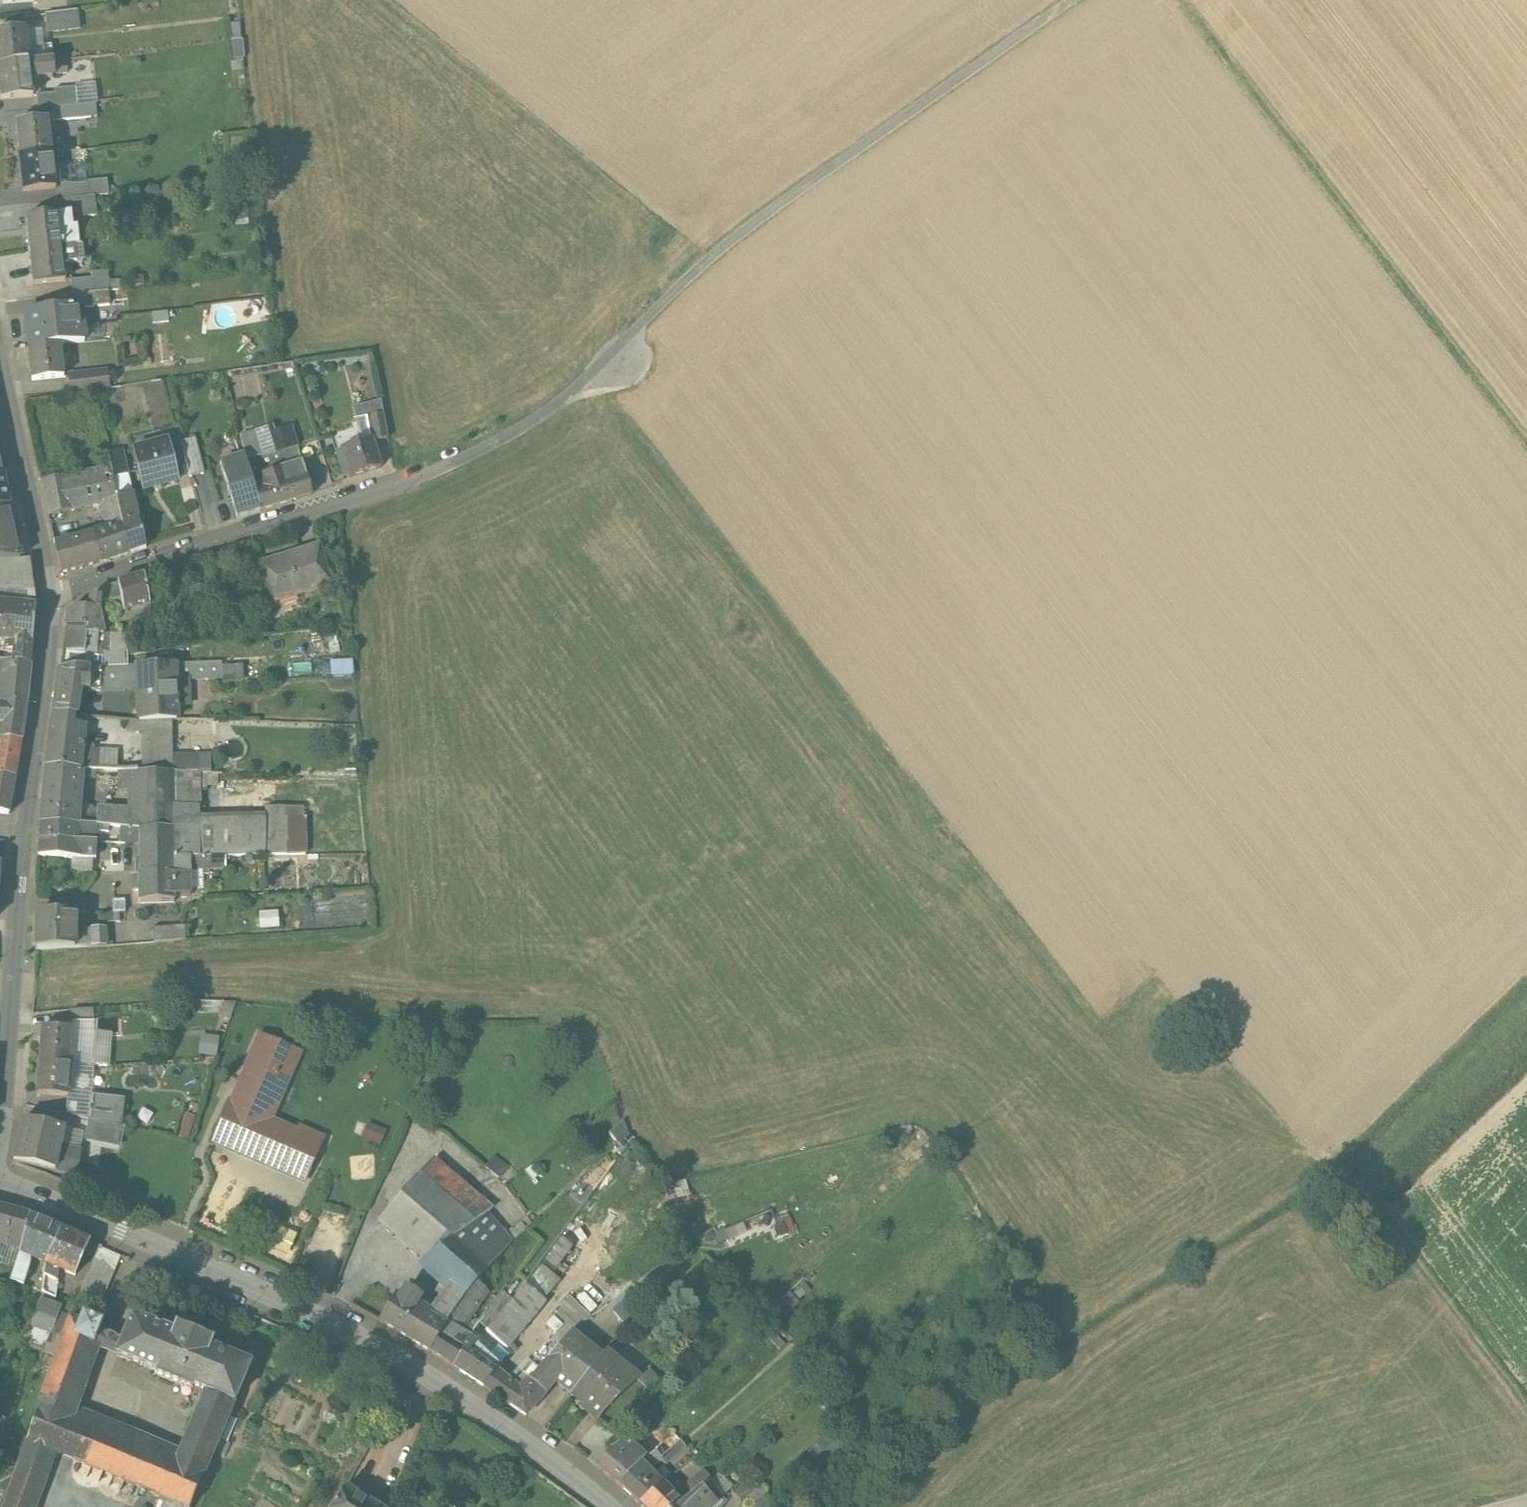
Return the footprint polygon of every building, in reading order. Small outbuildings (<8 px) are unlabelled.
[(78,9),(48,12),(50,28),(80,25),(78,9)] [(0,30),(0,64),(29,61),(25,27),(0,30)] [(66,57),(51,59),(53,72),(67,71),(66,57)] [(0,64),(0,82),(2,97),(32,94),(30,78),(53,75),(53,72),(51,59),(29,61),(0,64)] [(55,92),(36,94),(38,107),(52,106),(77,103),(75,86),(54,88),(55,92)] [(77,103),(52,106),(54,120),(79,117),(77,103)] [(48,120),(17,124),(20,156),(51,153),(51,148),(48,120)] [(87,127),(73,129),(75,145),(51,148),(51,153),(75,150),(89,149),(87,127)] [(75,150),(51,153),(53,167),(77,165),(75,150)] [(51,153),(20,156),(24,190),(55,187),(53,167),(51,153)] [(89,183),(63,186),(64,198),(90,196),(89,183)] [(64,198),(54,200),(56,214),(58,214),(58,219),(92,216),(90,196),(64,198)] [(56,214),(27,217),(30,250),(61,247),(58,219),(58,214),(56,214)] [(61,247),(30,250),(34,284),(64,281),(62,263),(82,261),(80,245),(61,247)] [(108,269),(91,271),(92,278),(71,281),(73,293),(107,290),(110,289),(108,269)] [(73,293),(67,294),(69,306),(79,304),(80,308),(109,304),(107,290),(73,293)] [(61,310),(25,314),(28,347),(60,343),(83,341),(80,308),(79,304),(69,306),(61,307),(61,310)] [(60,343),(28,347),(32,380),(64,376),(60,343)] [(106,370),(69,374),(71,393),(108,388),(106,370)] [(366,418),(355,422),(359,436),(351,439),(352,443),(340,447),(342,451),(337,453),(340,464),(345,462),(350,476),(382,465),(374,440),(369,427),(366,418)] [(385,425),(369,427),(374,440),(388,439),(385,425)] [(272,426),(240,436),(244,455),(245,459),(296,445),(291,427),(274,432),(272,426)] [(203,473),(194,439),(181,443),(190,476),(203,473)] [(167,440),(131,450),(141,488),(177,479),(176,475),(170,452),(167,440)] [(296,445),(245,459),(260,510),(312,495),(296,445)] [(121,448),(106,452),(109,467),(112,477),(127,473),(121,448)] [(183,449),(170,452),(176,475),(188,471),(183,449)] [(245,459),(244,455),(220,463),(237,517),(260,510),(245,459)] [(109,467),(65,476),(72,509),(102,503),(101,499),(116,495),(112,477),(109,467)] [(127,473),(112,477),(116,495),(132,491),(127,473)] [(65,476),(41,480),(48,514),(72,509),(65,476)] [(0,478),(0,507),(8,505),(2,478),(0,478)] [(132,491),(116,495),(129,552),(146,546),(132,491)] [(129,552),(116,495),(101,499),(102,503),(107,530),(93,534),(99,562),(129,552)] [(0,507),(0,561),(7,561),(20,560),(8,505),(0,507)] [(93,534),(54,545),(59,573),(99,562),(93,534)] [(318,544),(260,563),(273,604),(331,585),(318,544)] [(0,561),(0,588),(2,589),(33,590),(30,560),(20,560),(7,561),(0,561)] [(144,576),(117,583),(101,590),(102,607),(122,602),(124,614),(116,617),(118,624),(151,615),(144,576)] [(101,590),(69,612),(67,627),(87,630),(86,633),(97,633),(96,648),(106,649),(108,658),(127,656),(124,636),(104,636),(102,621),(102,620),(102,608),(102,607),(101,590)] [(122,602),(102,607),(102,608),(102,620),(102,621),(116,617),(124,614),(122,602)] [(0,604),(0,640),(6,640),(16,641),(19,606),(0,604)] [(36,607),(19,606),(16,641),(6,640),(5,649),(17,650),(17,647),(32,646),(36,607)] [(87,630),(67,627),(64,651),(96,654),(96,648),(97,633),(86,633),(87,630)] [(127,656),(108,658),(109,667),(137,666),(146,666),(145,653),(127,656)] [(0,663),(0,689),(1,689),(0,694),(0,703),(26,704),(30,665),(0,663)] [(146,666),(137,666),(137,685),(138,721),(177,721),(176,708),(188,707),(187,681),(175,682),(174,664),(146,666)] [(109,667),(102,667),(102,691),(126,691),(126,686),(137,685),(137,666),(109,667)] [(102,667),(89,668),(88,668),(89,689),(89,691),(102,691),(102,667)] [(88,668),(60,669),(53,713),(75,715),(78,689),(89,689),(88,668)] [(1,743),(1,740),(21,741),(24,726),(26,704),(0,703),(0,743),(1,743)] [(75,715),(53,713),(45,767),(80,768),(83,737),(83,728),(82,727),(83,716),(75,715)] [(205,729),(173,729),(173,733),(173,737),(205,738),(205,729)] [(139,734),(95,731),(83,737),(80,768),(96,769),(119,770),(197,773),(197,763),(196,741),(205,742),(205,738),(197,738),(173,737),(173,733),(139,734)] [(1,740),(1,743),(0,748),(0,776),(15,778),(21,741),(1,740)] [(211,763),(197,763),(197,773),(205,773),(211,773),(211,763)] [(80,768),(45,767),(43,797),(78,800),(80,777),(80,768)] [(96,769),(80,768),(80,777),(90,777),(90,775),(96,775),(96,769)] [(197,773),(119,770),(119,790),(139,791),(138,808),(197,807),(197,790),(197,773)] [(205,773),(197,773),(197,790),(205,790),(205,773)] [(0,776),(0,813),(9,814),(15,778),(0,776)] [(78,800),(43,797),(40,823),(76,825),(77,816),(78,800)] [(138,810),(117,809),(117,811),(97,810),(97,817),(77,816),(76,825),(109,828),(120,829),(139,831),(173,830),(173,857),(197,857),(197,818),(197,807),(138,808),(138,810)] [(265,818),(197,818),(197,857),(209,857),(265,856),(265,818)] [(287,818),(265,818),(265,856),(287,855),(287,818)] [(306,818),(287,818),(287,855),(306,855),(306,818)] [(76,825),(40,823),(39,840),(97,842),(98,832),(109,833),(109,828),(76,825)] [(139,831),(120,829),(120,842),(130,843),(139,838),(139,831)] [(173,830),(139,831),(139,838),(140,857),(136,857),(136,874),(156,874),(173,874),(173,857),(173,830)] [(130,843),(120,842),(120,857),(136,857),(140,857),(139,838),(130,843)] [(97,842),(39,840),(39,856),(96,857),(97,842)] [(173,857),(173,874),(156,874),(157,902),(174,902),(174,895),(190,895),(190,869),(209,868),(209,857),(197,857),(173,857)] [(136,874),(133,874),(133,880),(139,880),(139,903),(157,902),(156,874),(136,874)] [(125,899),(113,899),(112,912),(116,912),(124,912),(125,899)] [(276,925),(276,909),(258,909),(258,925),(276,925)] [(112,912),(103,912),(104,922),(116,922),(116,912),(112,912)] [(73,913),(37,914),(36,950),(92,947),(91,935),(78,936),(78,940),(74,940),(73,913)] [(183,925),(153,928),(154,942),(184,939),(183,925)] [(105,927),(91,928),(91,935),(92,947),(106,946),(105,927)] [(236,1002),(221,1000),(219,1015),(234,1017),(236,1002)] [(93,1007),(72,1010),(74,1022),(94,1020),(93,1007)] [(74,1028),(43,1026),(40,1061),(71,1064),(74,1028)] [(195,1050),(215,1054),(220,1035),(200,1031),(195,1050)] [(301,1052),(260,1035),(247,1063),(249,1064),(232,1103),(229,1102),(212,1143),(215,1144),(217,1140),(304,1178),(302,1181),(306,1183),(323,1142),(272,1120),(301,1052)] [(71,1064),(40,1061),(37,1093),(69,1096),(71,1064)] [(92,1105),(91,1120),(124,1127),(125,1098),(93,1096),(92,1105)] [(92,1105),(66,1102),(65,1115),(90,1120),(91,1120),(92,1105)] [(64,1129),(22,1120),(13,1164),(73,1176),(78,1152),(60,1148),(64,1129)] [(91,1120),(90,1120),(87,1136),(120,1143),(124,1127),(91,1120)] [(364,1122),(360,1136),(384,1142),(387,1128),(364,1122)] [(351,1153),(353,1177),(377,1176),(376,1152),(351,1153)] [(449,1199),(419,1173),(378,1219),(421,1262),(449,1282),(442,1294),(459,1304),(465,1296),(477,1282),(487,1271),(511,1242),(505,1235),(486,1213),(490,1209),(462,1184),(449,1199)] [(2,1207),(0,1216),(0,1243),(21,1249),(23,1240),(24,1239),(30,1215),(2,1207)] [(61,1229),(30,1215),(24,1239),(23,1240),(21,1249),(19,1252),(46,1264),(61,1229)] [(526,1217),(505,1235),(511,1242),(532,1223),(526,1217)] [(91,1243),(61,1229),(46,1264),(57,1269),(76,1277),(91,1243)] [(560,1237),(544,1259),(556,1267),(572,1245),(560,1237)] [(99,1246),(82,1286),(76,1304),(96,1313),(120,1256),(99,1246)] [(29,1266),(17,1260),(11,1282),(23,1286),(29,1266)] [(57,1269),(46,1264),(42,1293),(55,1299),(57,1282),(55,1282),(57,1269)] [(459,1304),(447,1322),(459,1330),(479,1302),(487,1291),(477,1282),(465,1296),(459,1304)] [(524,1285),(515,1298),(511,1303),(496,1320),(487,1330),(486,1331),(505,1348),(544,1302),(524,1285)] [(420,1313),(412,1308),(417,1299),(404,1291),(399,1300),(396,1298),(381,1322),(429,1351),(440,1334),(439,1333),(447,1322),(459,1304),(442,1294),(432,1309),(425,1305),(420,1313)] [(496,1298),(487,1291),(479,1302),(488,1310),(496,1298)] [(488,1310),(479,1324),(487,1330),(496,1320),(511,1303),(500,1292),(496,1298),(488,1310)] [(628,1294),(610,1311),(628,1329),(645,1313),(628,1294)] [(60,1311),(39,1303),(31,1326),(26,1345),(57,1358),(70,1321),(74,1309),(63,1305),(60,1311)] [(601,1308),(579,1324),(592,1335),(608,1316),(601,1308)] [(4,1506),(36,1506),(56,1454),(61,1437),(68,1419),(94,1345),(93,1345),(100,1324),(82,1318),(80,1324),(70,1321),(57,1358),(4,1506)] [(212,1343),(176,1327),(173,1335),(133,1319),(118,1355),(156,1371),(155,1375),(192,1390),(194,1386),(206,1391),(233,1403),(248,1366),(209,1350),(212,1343)] [(459,1330),(447,1322),(439,1333),(440,1334),(429,1351),(455,1368),(462,1348),(462,1347),(470,1337),(459,1330)] [(470,1337),(462,1347),(462,1348),(455,1368),(482,1386),(496,1372),(512,1354),(505,1348),(486,1331),(487,1330),(479,1324),(470,1337)] [(534,1374),(528,1380),(545,1394),(558,1379),(568,1388),(586,1368),(579,1362),(573,1368),(569,1365),(583,1349),(582,1346),(592,1335),(579,1324),(573,1329),(534,1374)] [(610,1367),(599,1359),(571,1393),(590,1409),(587,1412),(596,1419),(637,1381),(614,1362),(610,1367)] [(529,1370),(523,1376),(516,1370),(506,1381),(496,1372),(482,1386),(525,1416),(545,1394),(528,1380),(534,1374),(529,1370)] [(206,1391),(194,1386),(192,1390),(194,1393),(203,1397),(206,1391)] [(159,1457),(145,1490),(163,1498),(185,1506),(190,1506),(233,1403),(206,1391),(203,1397),(176,1463),(159,1457)] [(640,1400),(632,1408),(626,1402),(617,1411),(628,1421),(638,1430),(647,1423),(640,1415),(648,1407),(640,1400)] [(603,1415),(576,1450),(596,1467),(609,1452),(606,1448),(619,1431),(628,1421),(617,1411),(609,1420),(603,1415)] [(92,1419),(89,1428),(68,1419),(61,1437),(56,1454),(99,1471),(113,1437),(107,1435),(110,1427),(92,1419)] [(638,1430),(635,1432),(643,1443),(655,1434),(647,1423),(638,1430)] [(159,1457),(113,1437),(99,1471),(145,1490),(159,1457)] [(679,1441),(661,1456),(665,1461),(667,1463),(685,1448),(679,1441)] [(609,1452),(596,1467),(618,1486),(640,1463),(643,1460),(630,1445),(617,1458),(609,1452)] [(643,1460),(640,1463),(618,1486),(639,1504),(662,1485),(646,1469),(665,1461),(661,1456),(655,1449),(643,1460)] [(716,1467),(706,1474),(711,1480),(720,1473),(716,1467)] [(703,1470),(687,1484),(694,1493),(708,1482),(711,1480),(706,1474),(703,1470)] [(675,1506),(716,1506),(724,1499),(708,1482),(694,1493),(684,1501),(683,1500),(680,1502),(675,1506)] [(639,1504),(642,1506),(675,1506),(680,1502),(662,1485),(639,1504)] [(332,1506),(376,1506),(345,1487),(332,1506)] [(752,1506),(778,1506),(768,1495),(752,1506)] [(163,1498),(157,1506),(185,1506),(163,1498)]
